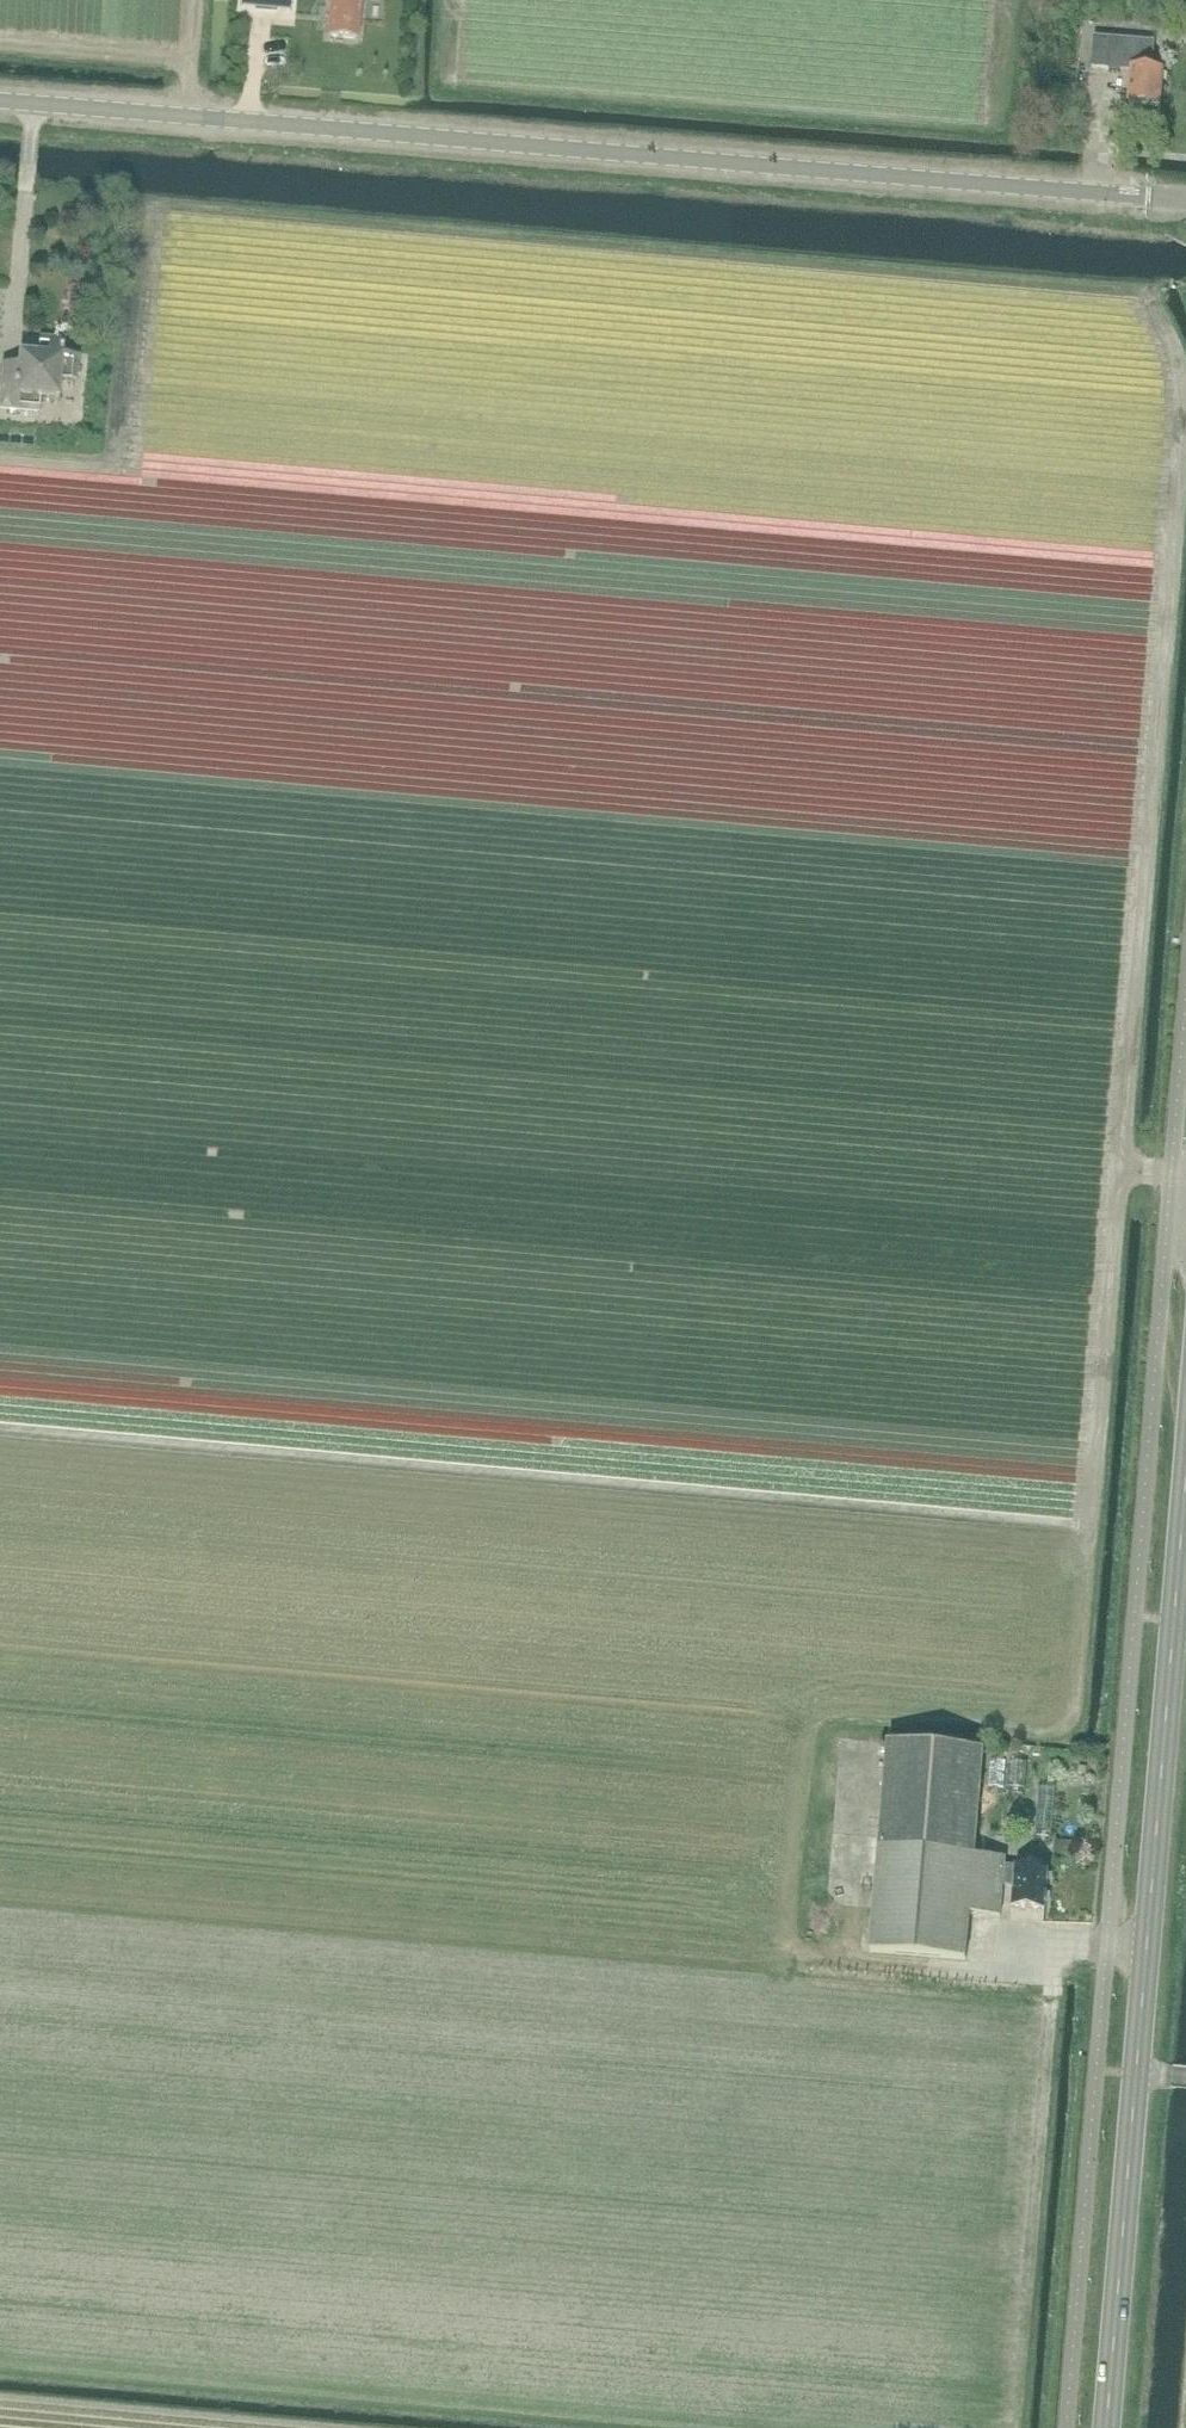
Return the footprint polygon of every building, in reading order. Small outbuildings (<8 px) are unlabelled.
[(276,0),(248,0),(247,6),(276,8),(276,0)] [(347,2),(331,1),(328,38),(358,40),(362,3),(360,3),(360,0),(347,0),(347,2)] [(1153,70),(1155,42),(1095,39),(1093,70),(1132,73),(1129,105),(1162,107),(1164,71),(1153,70)] [(62,341),(40,339),(39,355),(20,354),(19,373),(2,372),(0,393),(0,411),(38,413),(39,398),(59,399),(60,379),(77,381),(78,357),(61,355),(62,341)] [(975,1855),(984,1751),(888,1743),(871,1952),(966,1960),(970,1914),(1000,1916),(1003,1885),(1015,1886),(1013,1907),(1044,1909),(1048,1869),(1005,1865),(1006,1857),(975,1855)]
